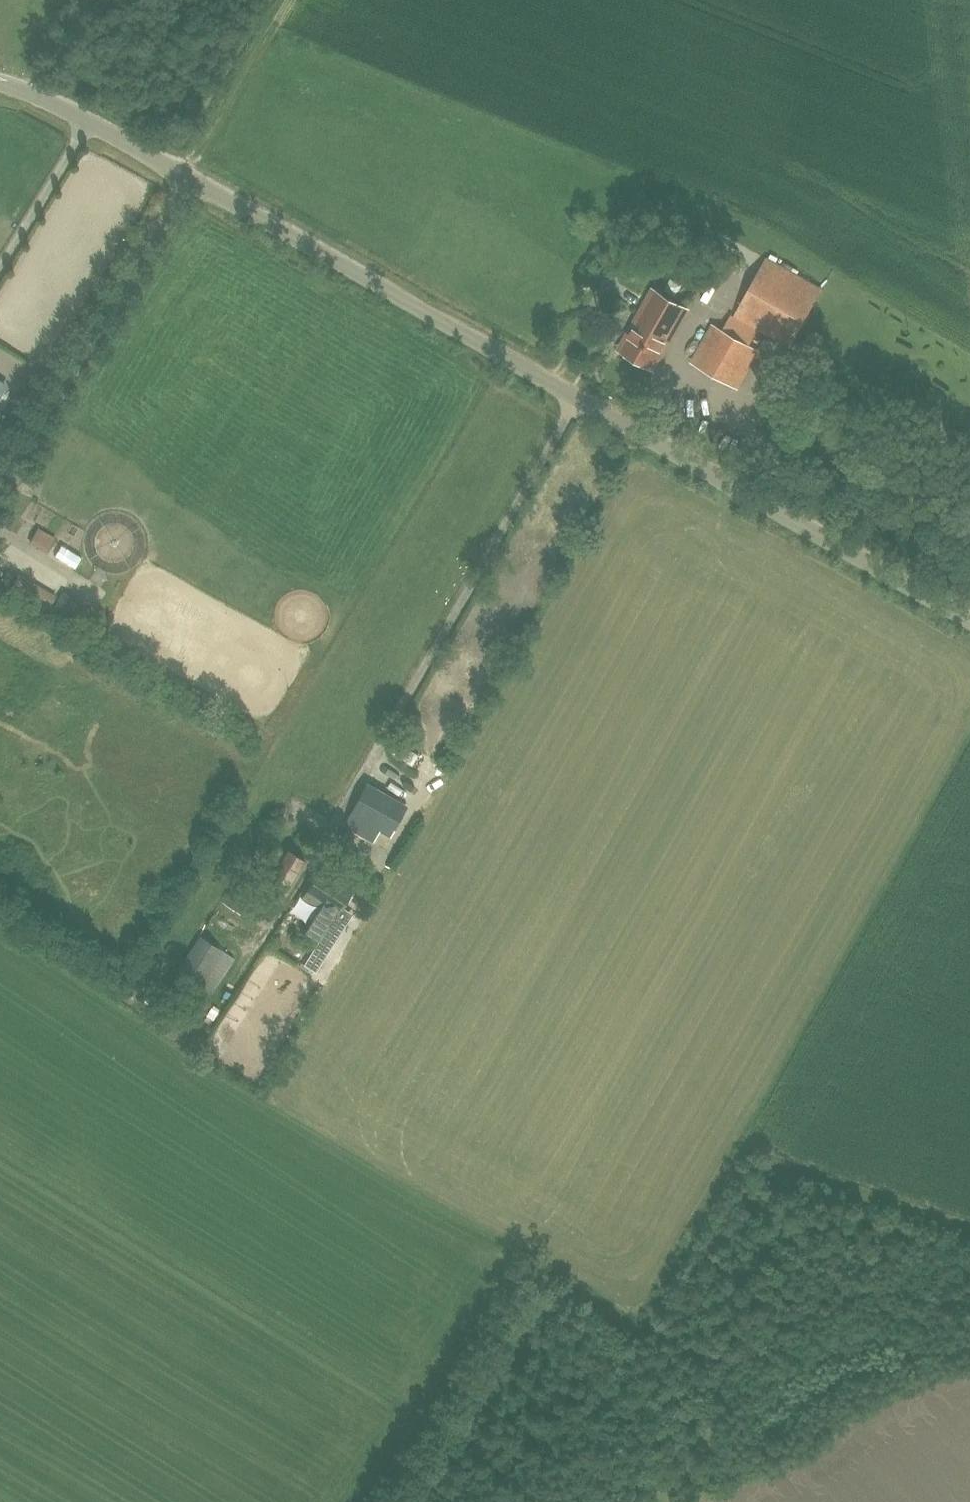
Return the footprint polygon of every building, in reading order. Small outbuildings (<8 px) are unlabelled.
[(766,257),(733,315),(789,347),(822,288),(766,257)] [(652,369),(686,308),(653,290),(619,350),(652,369)] [(738,386),(758,350),(714,325),(693,361),(738,386)] [(768,363),(787,375),(794,363),(775,351),(768,363)] [(1,408),(15,381),(0,374),(0,407),(1,408)] [(41,526),(32,542),(51,552),(59,536),(41,526)] [(16,577),(10,587),(9,588),(46,611),(48,608),(53,599),(16,577)] [(344,822),(358,829),(365,833),(371,820),(392,832),(406,804),(366,783),(344,822)] [(286,848),(270,874),(277,879),(267,895),(278,902),(288,886),(289,886),(305,860),(286,848)] [(353,889),(321,869),(305,894),(322,904),(305,931),(320,939),(308,959),(320,965),(344,927),(333,920),(353,889)] [(222,902),(241,914),(253,892),(235,881),(222,902)] [(213,991),(235,958),(199,935),(177,968),(213,991)]
